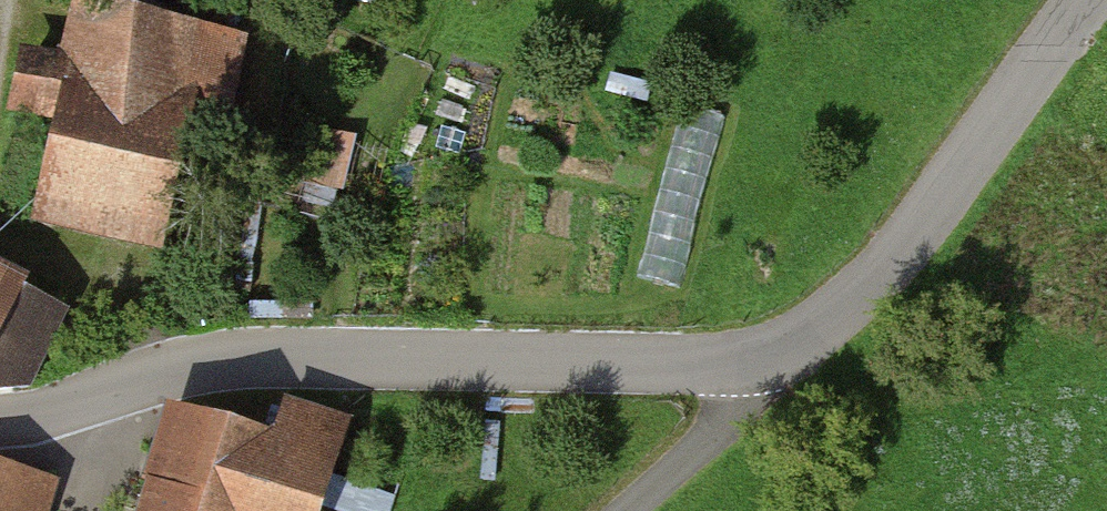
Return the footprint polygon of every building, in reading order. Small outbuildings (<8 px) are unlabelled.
[(170,24),(66,7),(57,62),(15,56),(9,96),(50,102),(28,233),(159,254),(180,125),(154,121),(170,24)] [(360,144),(312,134),(302,184),(350,193),(360,144)] [(0,273),(0,313),(15,280),(0,273)] [(43,373),(71,316),(38,300),(9,356),(43,373)] [(156,410),(128,510),(322,510),(346,422),(278,403),(268,440),(156,410)] [(0,468),(0,510),(24,510),(33,477),(0,468)]
